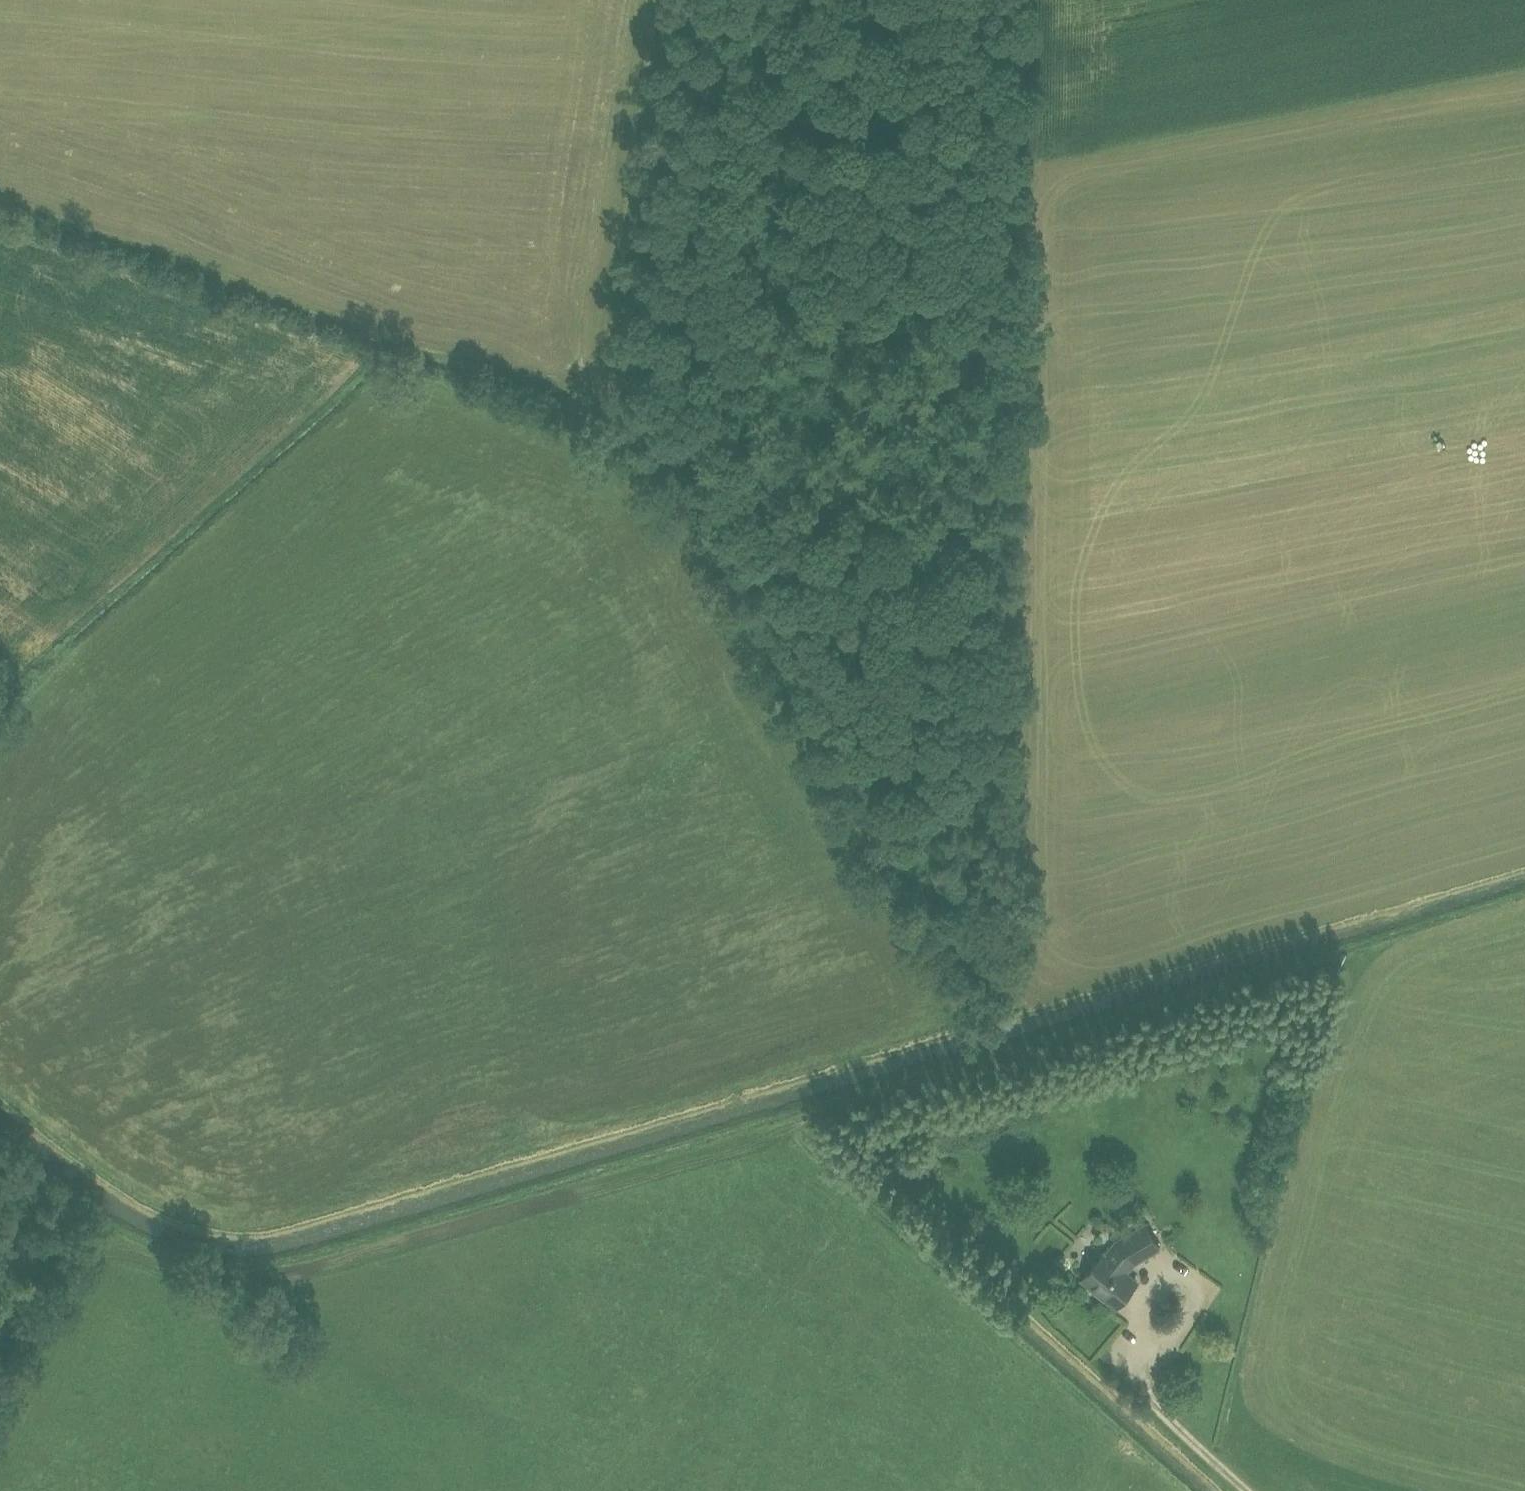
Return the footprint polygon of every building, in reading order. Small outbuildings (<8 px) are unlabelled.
[(1083,1278),(1092,1285),(1090,1288),(1103,1299),(1105,1296),(1117,1306),(1137,1282),(1125,1273),(1133,1263),(1160,1247),(1146,1225),(1116,1243),(1105,1256),(1103,1254),(1083,1278)]
